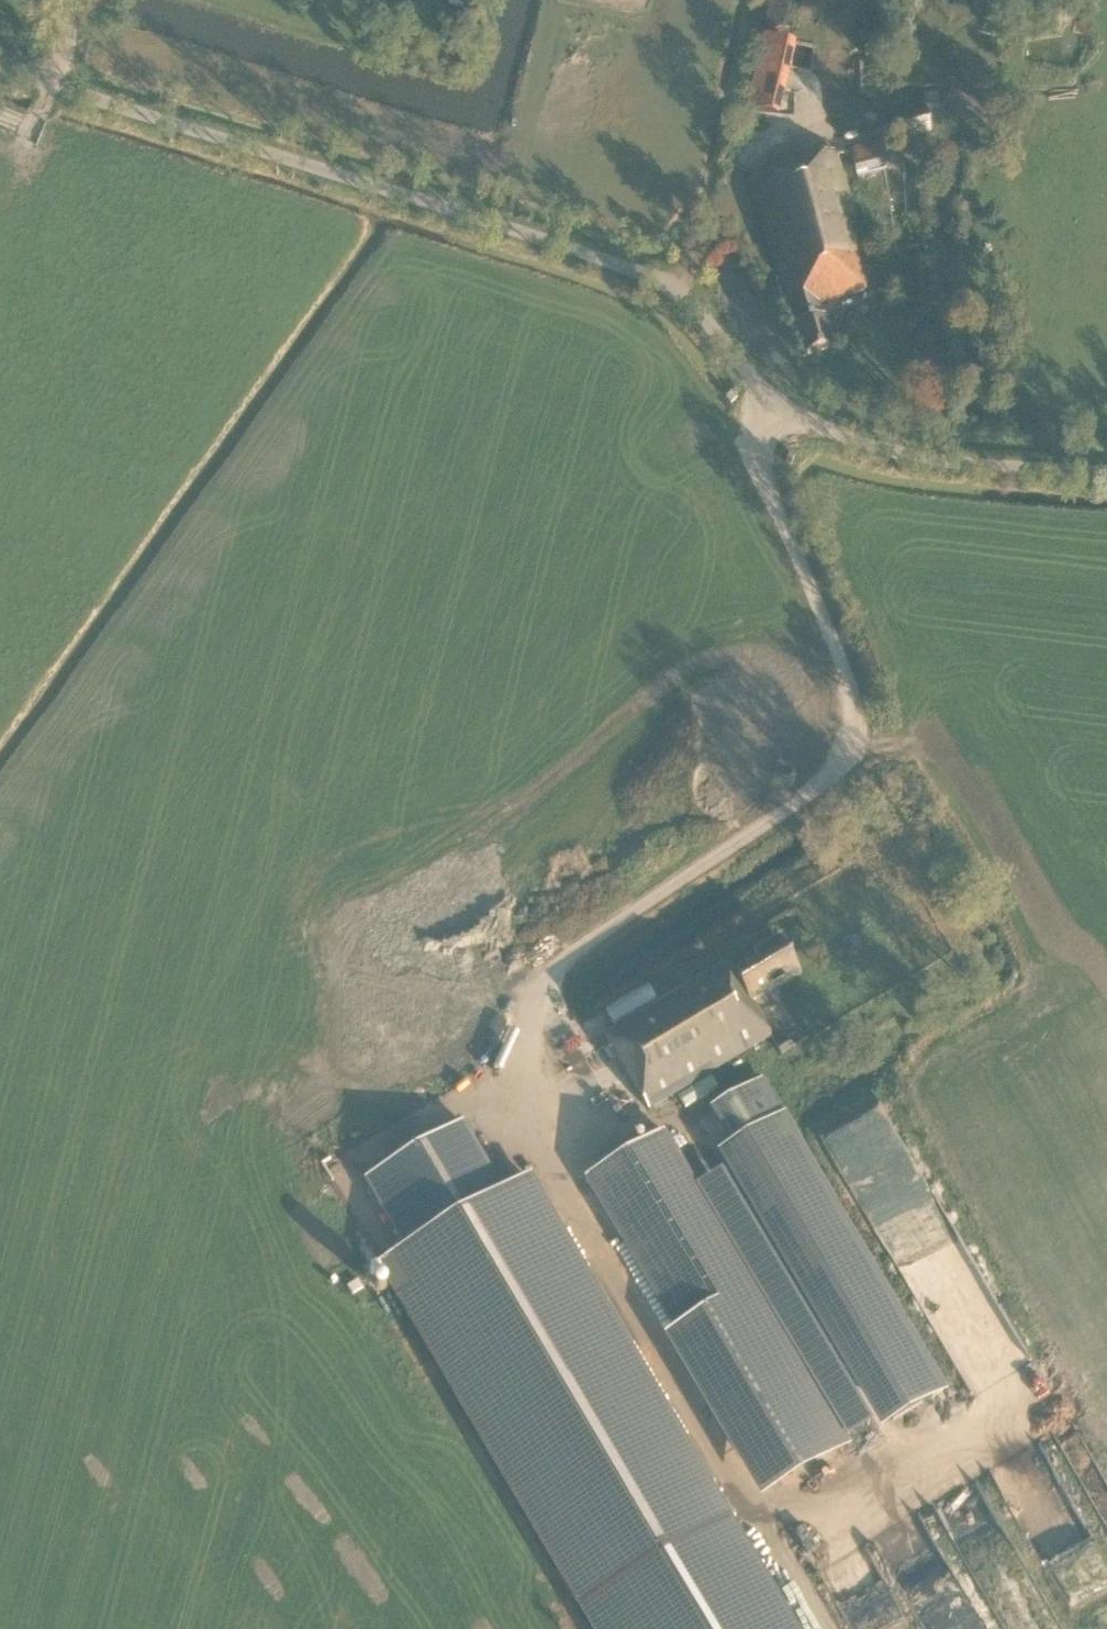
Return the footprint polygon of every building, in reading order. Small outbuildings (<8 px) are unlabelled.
[(942,130),(938,108),(893,117),(898,139),(942,130)] [(860,250),(831,152),(747,177),(778,281),(776,281),(782,302),(788,300),(805,357),(835,348),(822,305),(865,292),(853,252),(860,250)] [(604,1039),(648,1114),(771,1039),(751,1004),(800,974),(781,942),(753,959),(751,956),(736,965),(738,968),(732,972),(727,965),(604,1039)] [(781,1057),(793,1049),(787,1039),(775,1047),(781,1057)] [(893,1421),(942,1391),(759,1082),(709,1111),(893,1421)] [(381,1263),(595,1628),(790,1628),(526,1178),(502,1192),(462,1124),(365,1181),(404,1249),(381,1263)] [(586,1182),(673,1330),(663,1337),(760,1501),(851,1446),(754,1281),(748,1285),(669,1151),(661,1136),(586,1182)] [(866,1453),(884,1439),(878,1431),(860,1445),(866,1453)]
